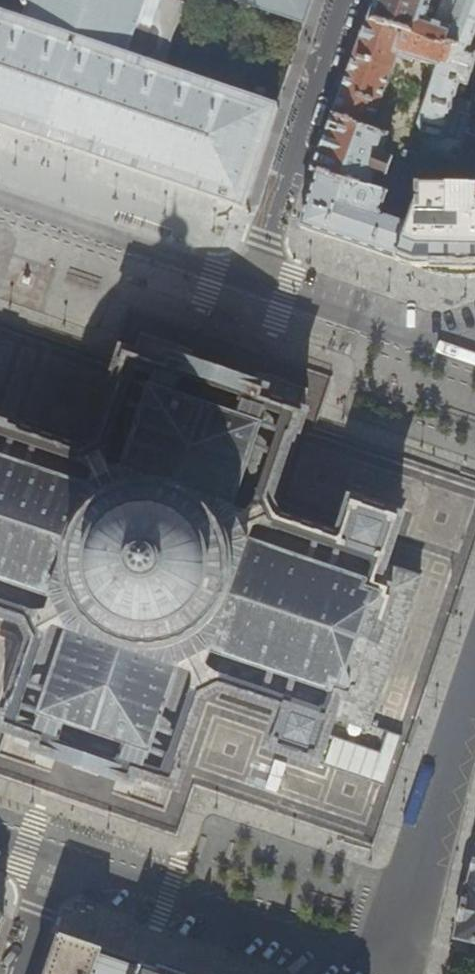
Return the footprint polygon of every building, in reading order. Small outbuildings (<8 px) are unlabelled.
[(12,0),(30,6),(25,21),(0,12),(0,125),(42,140),(193,192),(244,209),(278,108),(276,107),(165,70),(188,0),(12,0)] [(304,23),(311,0),(234,0),(304,23)] [(411,198),(419,157),(403,153),(400,165),(389,161),(383,154),(389,134),(372,128),(397,58),(411,62),(412,59),(428,65),(427,66),(432,77),(434,78),(418,125),(423,134),(425,134),(443,138),(455,97),(463,98),(474,58),(474,45),(471,44),(474,34),(474,0),(375,0),(355,53),(344,83),(311,172),(318,174),(368,189),(371,189),(388,195),(405,200),(406,198),(411,198)] [(463,98),(455,97),(443,138),(425,134),(419,157),(474,169),(474,58),(463,98)] [(419,157),(411,198),(419,199),(416,205),(409,226),(398,260),(415,267),(474,268),(474,169),(419,157)] [(398,260),(409,226),(385,219),(382,211),(388,195),(371,189),(368,189),(318,174),(308,203),(300,228),(310,231),(349,244),(389,257),(389,258),(398,261),(398,260)] [(26,625),(34,643),(13,704),(11,703),(8,713),(5,712),(0,726),(0,729),(24,737),(41,743),(38,751),(36,757),(132,790),(134,784),(137,776),(179,790),(185,773),(181,772),(185,763),(183,762),(204,699),(221,691),(284,712),(271,749),(318,764),(333,720),(369,731),(373,720),(418,587),(421,577),(385,565),(385,563),(400,521),(353,505),(341,541),(279,520),(270,502),(291,440),(293,441),(296,432),(299,433),(305,415),(263,401),(266,393),(268,388),(172,356),(170,361),(167,369),(150,363),(125,355),(119,372),(122,373),(119,382),(122,383),(100,445),(83,454),(21,432),(21,430),(13,427),(13,424),(0,420),(0,616),(26,625)] [(468,886),(466,885),(460,913),(453,940),(450,957),(446,973),(461,973),(461,972),(466,960),(472,944),(474,944),(474,858),(468,886)] [(104,951),(84,944),(60,936),(47,973),(96,973),(104,951)] [(104,951),(96,973),(142,973),(145,965),(114,954),(104,951)] [(145,965),(142,973),(171,973),(145,965)]
